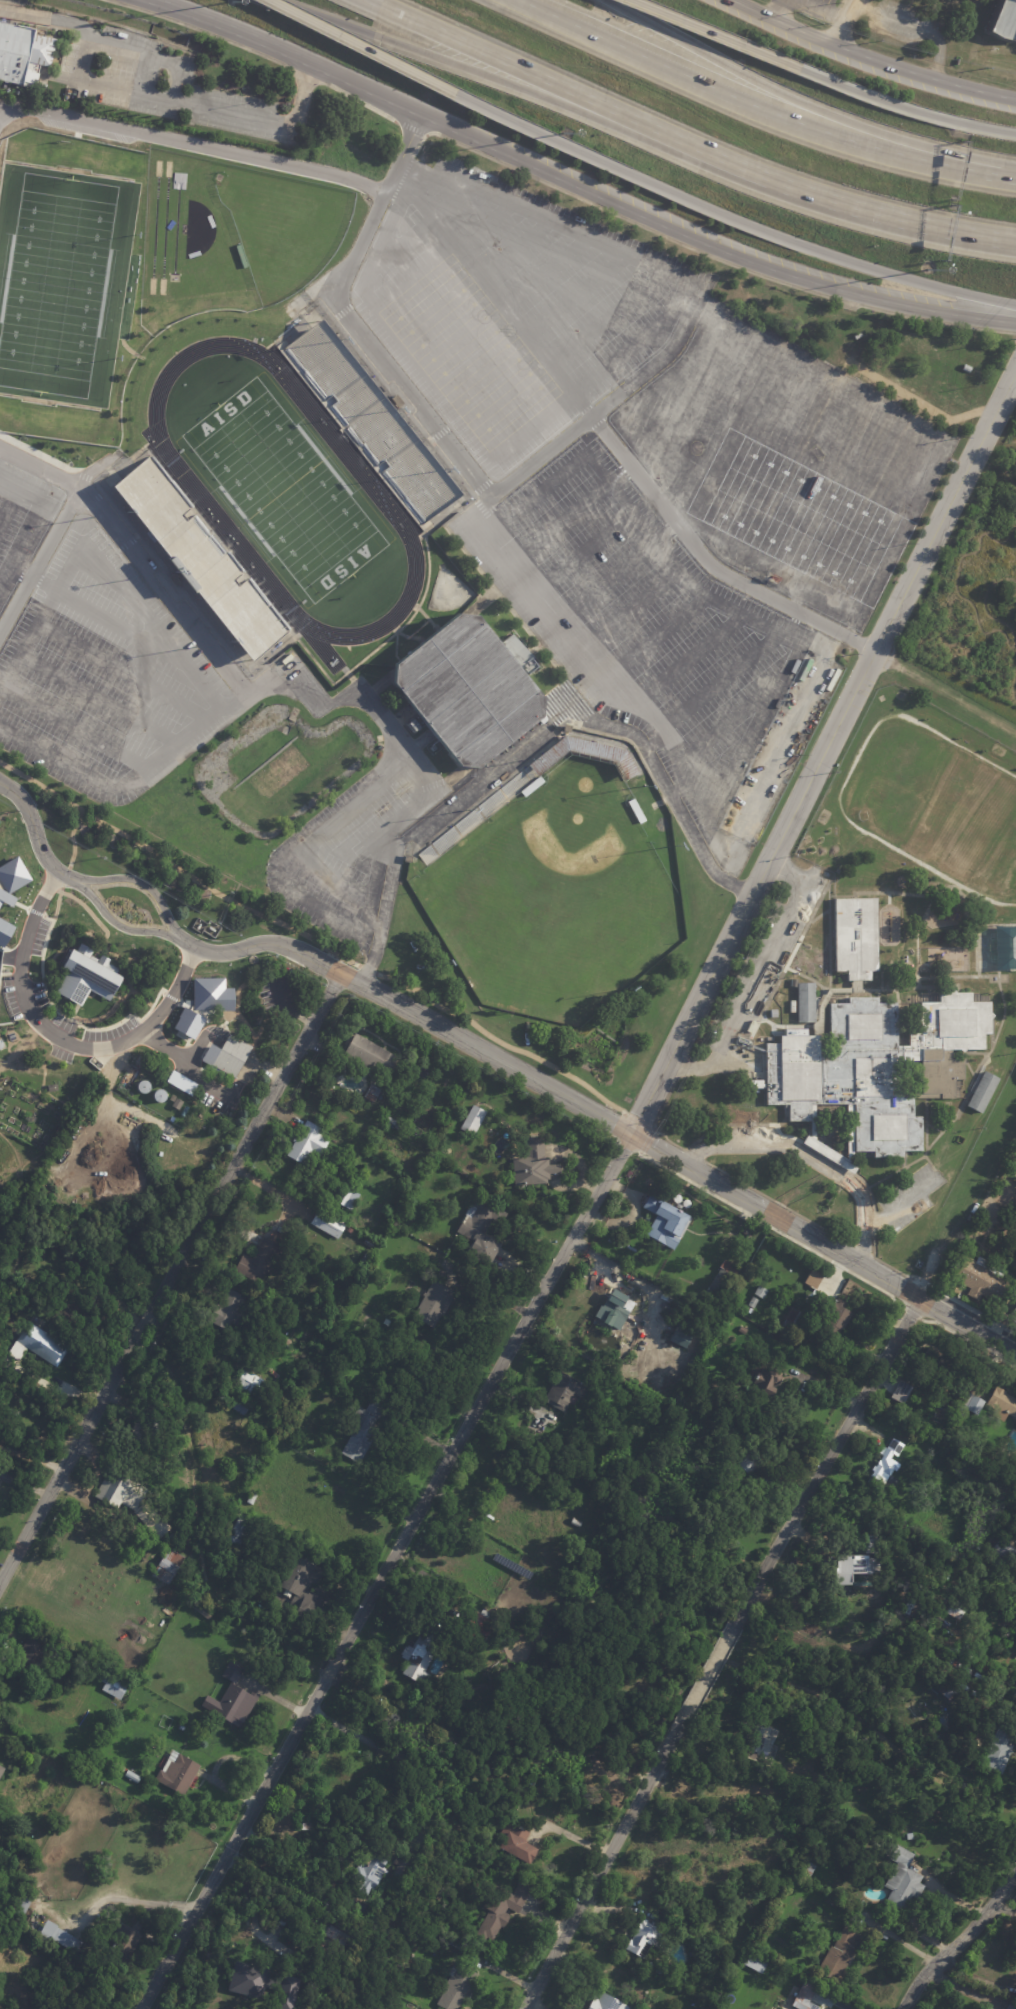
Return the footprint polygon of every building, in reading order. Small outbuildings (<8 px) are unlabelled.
[(989,33),(1003,0),(1005,0),(1015,4),(1015,36),(1013,43),(989,33)] [(35,90),(0,82),(0,23),(35,31),(34,37),(26,72),(39,75),(35,90)] [(319,318),(281,348),(420,524),(457,494),(319,318)] [(972,373),(974,368),(981,371),(979,376),(972,373)] [(110,487),(147,456),(287,631),(250,661),(110,487)] [(169,578),(174,574),(175,576),(177,574),(178,577),(177,578),(182,583),(176,587),(169,578)] [(398,666),(397,685),(462,762),(480,765),(545,713),(542,694),(480,617),(462,615),(398,666)] [(574,729),(573,734),(565,732),(567,725),(574,726),(574,729)] [(415,854),(424,867),(570,749),(617,761),(626,777),(640,771),(626,750),(565,735),(415,854)] [(1,901),(0,903),(0,865),(16,855),(31,879),(8,893),(16,898),(14,902),(11,907),(1,901)] [(413,860),(413,864),(405,863),(407,855),(414,857),(413,860)] [(834,899),(836,972),(846,972),(845,987),(829,985),(822,1000),(815,998),(813,984),(797,982),(798,1023),(813,1024),(813,1035),(780,1036),(780,1043),(766,1043),(766,1106),(846,1105),(848,1161),(855,1161),(855,1148),(873,1151),(874,1156),(902,1157),(902,1151),(922,1150),(922,1116),(913,1116),(913,1097),(957,1097),(956,1085),(964,1083),(965,1052),(986,1050),(985,986),(918,988),(920,1032),(909,1033),(909,1045),(898,1045),(895,1002),(878,1002),(877,997),(849,997),(849,993),(861,991),(861,980),(871,981),(870,969),(878,972),(876,899),(834,899)] [(2,947),(0,946),(0,918),(14,926),(2,947)] [(1015,969),(1015,935),(1003,935),(1003,926),(994,926),(994,969),(1015,969)] [(87,958),(91,960),(95,963),(100,954),(109,959),(108,962),(118,968),(115,973),(121,977),(108,1000),(89,990),(80,1006),(77,1004),(55,991),(67,970),(61,966),(71,949),(75,951),(79,943),(92,950),(87,958)] [(191,978),(223,977),(223,987),(232,988),(232,1011),(218,1011),(218,1009),(214,1009),(206,1023),(203,1021),(193,1039),(172,1028),(178,1017),(177,1016),(182,1007),(188,1010),(189,1007),(189,1005),(192,1005),(191,978)] [(263,983),(268,1016),(288,1013),(283,980),(263,983)] [(252,1046),(234,1078),(220,1071),(219,1072),(210,1067),(211,1065),(200,1060),(209,1044),(219,1049),(228,1033),(252,1046)] [(399,1057),(388,1077),(370,1066),(367,1071),(343,1058),(357,1033),(399,1057)] [(966,1107),(982,1113),(997,1077),(981,1071),(966,1107)] [(241,1094),(203,1074),(195,1089),(232,1109),(241,1094)] [(746,1080),(746,1079),(759,1079),(759,1080),(760,1080),(760,1082),(759,1082),(759,1083),(761,1083),(761,1088),(746,1088),(746,1080)] [(375,1085),(383,1089),(376,1102),(365,1097),(372,1084),(375,1085)] [(172,1106),(177,1099),(183,1103),(179,1110),(172,1106)] [(484,1120),(475,1136),(462,1129),(474,1105),(488,1112),(484,1120)] [(288,1155),(295,1142),(294,1141),(299,1131),(301,1132),(308,1120),(325,1130),(321,1136),(330,1141),(322,1156),(313,1151),(306,1165),(288,1155)] [(398,1121),(403,1124),(399,1130),(395,1128),(398,1121)] [(171,1160),(171,1137),(158,1136),(157,1160),(171,1160)] [(545,1144),(545,1156),(547,1156),(547,1159),(550,1159),(551,1165),(562,1164),(563,1173),(551,1174),(551,1179),(549,1179),(549,1184),(516,1185),(515,1157),(529,1157),(529,1138),(545,1137),(545,1144)] [(336,1202),(344,1187),(360,1195),(352,1211),(336,1202)] [(677,1207),(692,1216),(685,1229),(697,1236),(691,1246),(682,1240),(675,1251),(648,1235),(659,1216),(645,1207),(652,1195),(664,1201),(665,1200),(677,1207)] [(502,1223),(502,1224),(492,1219),(484,1233),(503,1244),(491,1266),(468,1253),(474,1242),(457,1232),(466,1215),(465,1214),(475,1196),(507,1214),(502,1223)] [(312,1223),(320,1209),(347,1224),(339,1239),(312,1224),(312,1223)] [(282,1236),(279,1241),(271,1237),(274,1231),(282,1236)] [(265,1237),(282,1247),(260,1286),(234,1271),(244,1253),(252,1258),(265,1237)] [(367,1239),(375,1244),(372,1249),(364,1244),(367,1239)] [(366,1254),(372,1257),(367,1267),(361,1263),(366,1254)] [(717,1255),(722,1258),(718,1265),(712,1261),(717,1255)] [(965,1256),(1009,1281),(998,1302),(982,1293),(977,1302),(964,1295),(968,1288),(950,1278),(963,1255),(965,1256)] [(727,1260),(743,1270),(721,1306),(705,1296),(727,1260)] [(915,1267),(918,1260),(923,1262),(920,1269),(915,1267)] [(815,1289),(821,1274),(809,1269),(803,1283),(815,1289)] [(449,1289),(457,1293),(444,1315),(443,1314),(435,1329),(414,1317),(425,1297),(424,1296),(426,1292),(427,1293),(434,1280),(449,1289)] [(834,1283),(844,1289),(840,1298),(850,1304),(847,1309),(855,1314),(844,1331),(843,1330),(840,1336),(835,1333),(833,1336),(823,1330),(832,1315),(815,1305),(823,1292),(825,1293),(832,1282),(834,1283)] [(759,1286),(769,1291),(764,1300),(755,1294),(759,1286)] [(215,1314),(228,1288),(247,1297),(234,1324),(215,1314)] [(618,1329),(596,1317),(607,1297),(611,1300),(617,1290),(634,1299),(633,1302),(635,1303),(626,1318),(625,1317),(618,1329)] [(340,1306),(345,1296),(349,1298),(343,1308),(340,1306)] [(748,1301),(741,1313),(732,1308),(740,1296),(748,1301)] [(753,1297),(759,1300),(754,1309),(749,1306),(753,1297)] [(795,1308),(802,1313),(789,1335),(781,1331),(795,1308)] [(28,1321),(70,1348),(57,1368),(26,1348),(18,1360),(8,1354),(23,1332),(17,1328),(23,1318),(28,1321)] [(383,1324),(386,1319),(392,1322),(389,1327),(383,1324)] [(671,1341),(682,1321),(699,1329),(688,1350),(671,1341)] [(742,1326),(749,1330),(746,1335),(739,1331),(742,1326)] [(945,1358),(950,1361),(942,1378),(924,1370),(918,1382),(908,1377),(918,1358),(922,1360),(928,1350),(945,1358)] [(763,1369),(784,1378),(781,1384),(775,1382),(773,1387),(778,1389),(772,1402),(753,1393),(757,1384),(754,1383),(758,1374),(760,1375),(762,1368),(763,1369)] [(248,1371),(272,1385),(262,1401),(236,1385),(245,1369),(248,1371)] [(273,1371),(280,1376),(277,1379),(270,1374),(273,1371)] [(580,1396),(576,1394),(566,1412),(545,1401),(561,1371),(589,1386),(582,1398),(580,1396)] [(902,1404),(910,1386),(898,1381),(889,1399),(902,1404)] [(1007,1393),(1015,1398),(1015,1417),(1010,1414),(1006,1423),(992,1415),(995,1409),(988,1405),(998,1387),(1008,1392),(1007,1393)] [(970,1393),(987,1403),(979,1416),(970,1411),(965,1420),(957,1415),(969,1393),(970,1393)] [(229,1406),(236,1394),(252,1404),(245,1416),(229,1406)] [(960,1404),(954,1401),(958,1395),(964,1398),(960,1404)] [(385,1410),(374,1428),(380,1432),(361,1465),(342,1453),(352,1436),(346,1432),(361,1407),(367,1411),(373,1401),(386,1408),(385,1410)] [(137,1420),(138,1418),(142,1421),(149,1410),(165,1420),(158,1431),(162,1434),(158,1439),(151,1434),(143,1447),(136,1443),(133,1447),(123,1440),(137,1420)] [(872,1477),(875,1471),(873,1470),(875,1466),(877,1467),(883,1455),(880,1453),(884,1447),(889,1450),(894,1440),(904,1445),(897,1457),(893,1455),(891,1459),(902,1464),(898,1472),(894,1470),(891,1476),(898,1480),(893,1491),(881,1486),(883,1483),(872,1477)] [(750,1472),(744,1479),(735,1470),(755,1450),(767,1463),(757,1473),(754,1469),(750,1472)] [(101,1500),(95,1496),(117,1458),(154,1479),(136,1511),(122,1503),(119,1510),(101,1500)] [(146,1502),(166,1524),(167,1523),(172,1529),(160,1540),(135,1513),(146,1502)] [(244,1550),(227,1540),(242,1514),(259,1524),(244,1550)] [(573,1518),(583,1522),(581,1528),(571,1524),(573,1518)] [(868,1536),(881,1537),(881,1553),(867,1553),(868,1536)] [(170,1549),(186,1559),(169,1585),(153,1575),(170,1549)] [(326,1571),(318,1586),(312,1583),(309,1589),(327,1598),(316,1620),(297,1610),(303,1599),(281,1587),(297,1556),(326,1571)] [(882,1574),(857,1574),(857,1587),(842,1587),(842,1557),(873,1556),(873,1559),(882,1559),(882,1574)] [(945,1599),(967,1611),(962,1621),(940,1609),(945,1599)] [(194,1609),(198,1603),(212,1614),(208,1620),(194,1609)] [(466,1634),(477,1612),(482,1614),(484,1610),(500,1618),(493,1631),(499,1634),(494,1644),(487,1640),(485,1644),(466,1634)] [(417,1682),(404,1674),(411,1662),(402,1657),(409,1645),(414,1648),(430,1619),(443,1626),(432,1646),(438,1650),(427,1671),(436,1676),(429,1688),(426,1686),(424,1689),(416,1685),(417,1682)] [(42,1666),(41,1666),(41,1665),(37,1662),(33,1671),(30,1669),(24,1680),(10,1672),(29,1638),(51,1650),(42,1666)] [(244,1671),(236,1686),(251,1695),(253,1692),(260,1696),(241,1729),(202,1707),(208,1697),(220,1703),(232,1682),(223,1677),(231,1662),(245,1670),(244,1671)] [(932,1666),(967,1694),(959,1704),(946,1693),(944,1695),(923,1678),(932,1666)] [(104,1671),(129,1686),(121,1700),(103,1690),(106,1683),(99,1679),(104,1671)] [(1004,1719),(1015,1723),(1015,1752),(1007,1776),(986,1768),(1004,1719)] [(783,1732),(775,1753),(757,1746),(765,1725),(783,1732)] [(200,1767),(184,1796),(155,1779),(160,1770),(162,1771),(173,1750),(201,1765),(200,1767)] [(128,1769),(141,1777),(137,1784),(124,1776),(128,1769)] [(298,1822),(311,1822),(310,1830),(297,1829),(298,1822)] [(530,1834),(526,1841),(528,1842),(528,1844),(539,1850),(532,1865),(500,1848),(504,1840),(499,1838),(507,1822),(530,1834)] [(797,1831),(799,1827),(811,1835),(809,1839),(797,1831)] [(899,1846),(917,1856),(910,1869),(926,1878),(922,1885),(927,1888),(920,1901),(914,1897),(905,1915),(887,1905),(894,1892),(886,1888),(899,1864),(892,1861),(895,1856),(889,1853),(894,1845),(899,1848),(899,1846)] [(389,1859),(385,1867),(388,1868),(377,1889),(373,1887),(369,1895),(359,1890),(363,1882),(353,1877),(359,1865),(361,1866),(367,1854),(371,1857),(375,1850),(390,1858),(389,1859)] [(805,1860),(817,1867),(811,1877),(799,1871),(805,1860)] [(532,1892),(520,1914),(509,1908),(506,1912),(512,1916),(505,1929),(502,1927),(495,1940),(489,1937),(488,1940),(477,1934),(491,1910),(485,1907),(497,1885),(513,1894),(521,1882),(534,1889),(532,1892)] [(824,1893),(834,1899),(832,1904),(821,1898),(824,1893)] [(20,1896),(13,1911),(23,1915),(30,1901),(20,1896)] [(284,1927),(278,1923),(282,1917),(290,1923),(285,1929),(284,1927)] [(638,1919),(660,1930),(657,1936),(659,1938),(654,1946),(648,1943),(640,1959),(621,1949),(627,1939),(628,1939),(632,1931),(631,1930),(636,1921),(637,1921),(638,1919)] [(81,1941),(82,1941),(76,1952),(41,1931),(47,1921),(81,1941)] [(852,1925),(861,1929),(853,1944),(858,1947),(845,1972),(847,1973),(842,1984),(818,1971),(832,1945),(834,1946),(847,1922),(852,1925)] [(132,1929),(142,1934),(126,1962),(109,1952),(124,1924),(132,1929)] [(457,1947),(459,1941),(466,1944),(463,1951),(456,1948),(457,1947)] [(737,1962),(745,1947),(765,1957),(757,1973),(737,1962)] [(472,1973),(452,2008),(443,2008),(432,2003),(440,1989),(439,1988),(445,1976),(443,1974),(450,1961),(461,1967),(472,1973)] [(651,1962),(663,1968),(660,1975),(647,1968),(651,1962)] [(297,1977),(279,1976),(277,2008),(295,2008),(297,1977)] [(815,2006),(813,2008),(797,2008),(787,2003),(801,1978),(813,1985),(812,1986),(804,2000),(815,2006)] [(626,2008),(625,2008),(582,2008),(589,1996),(591,1997),(595,1990),(626,2008)]
